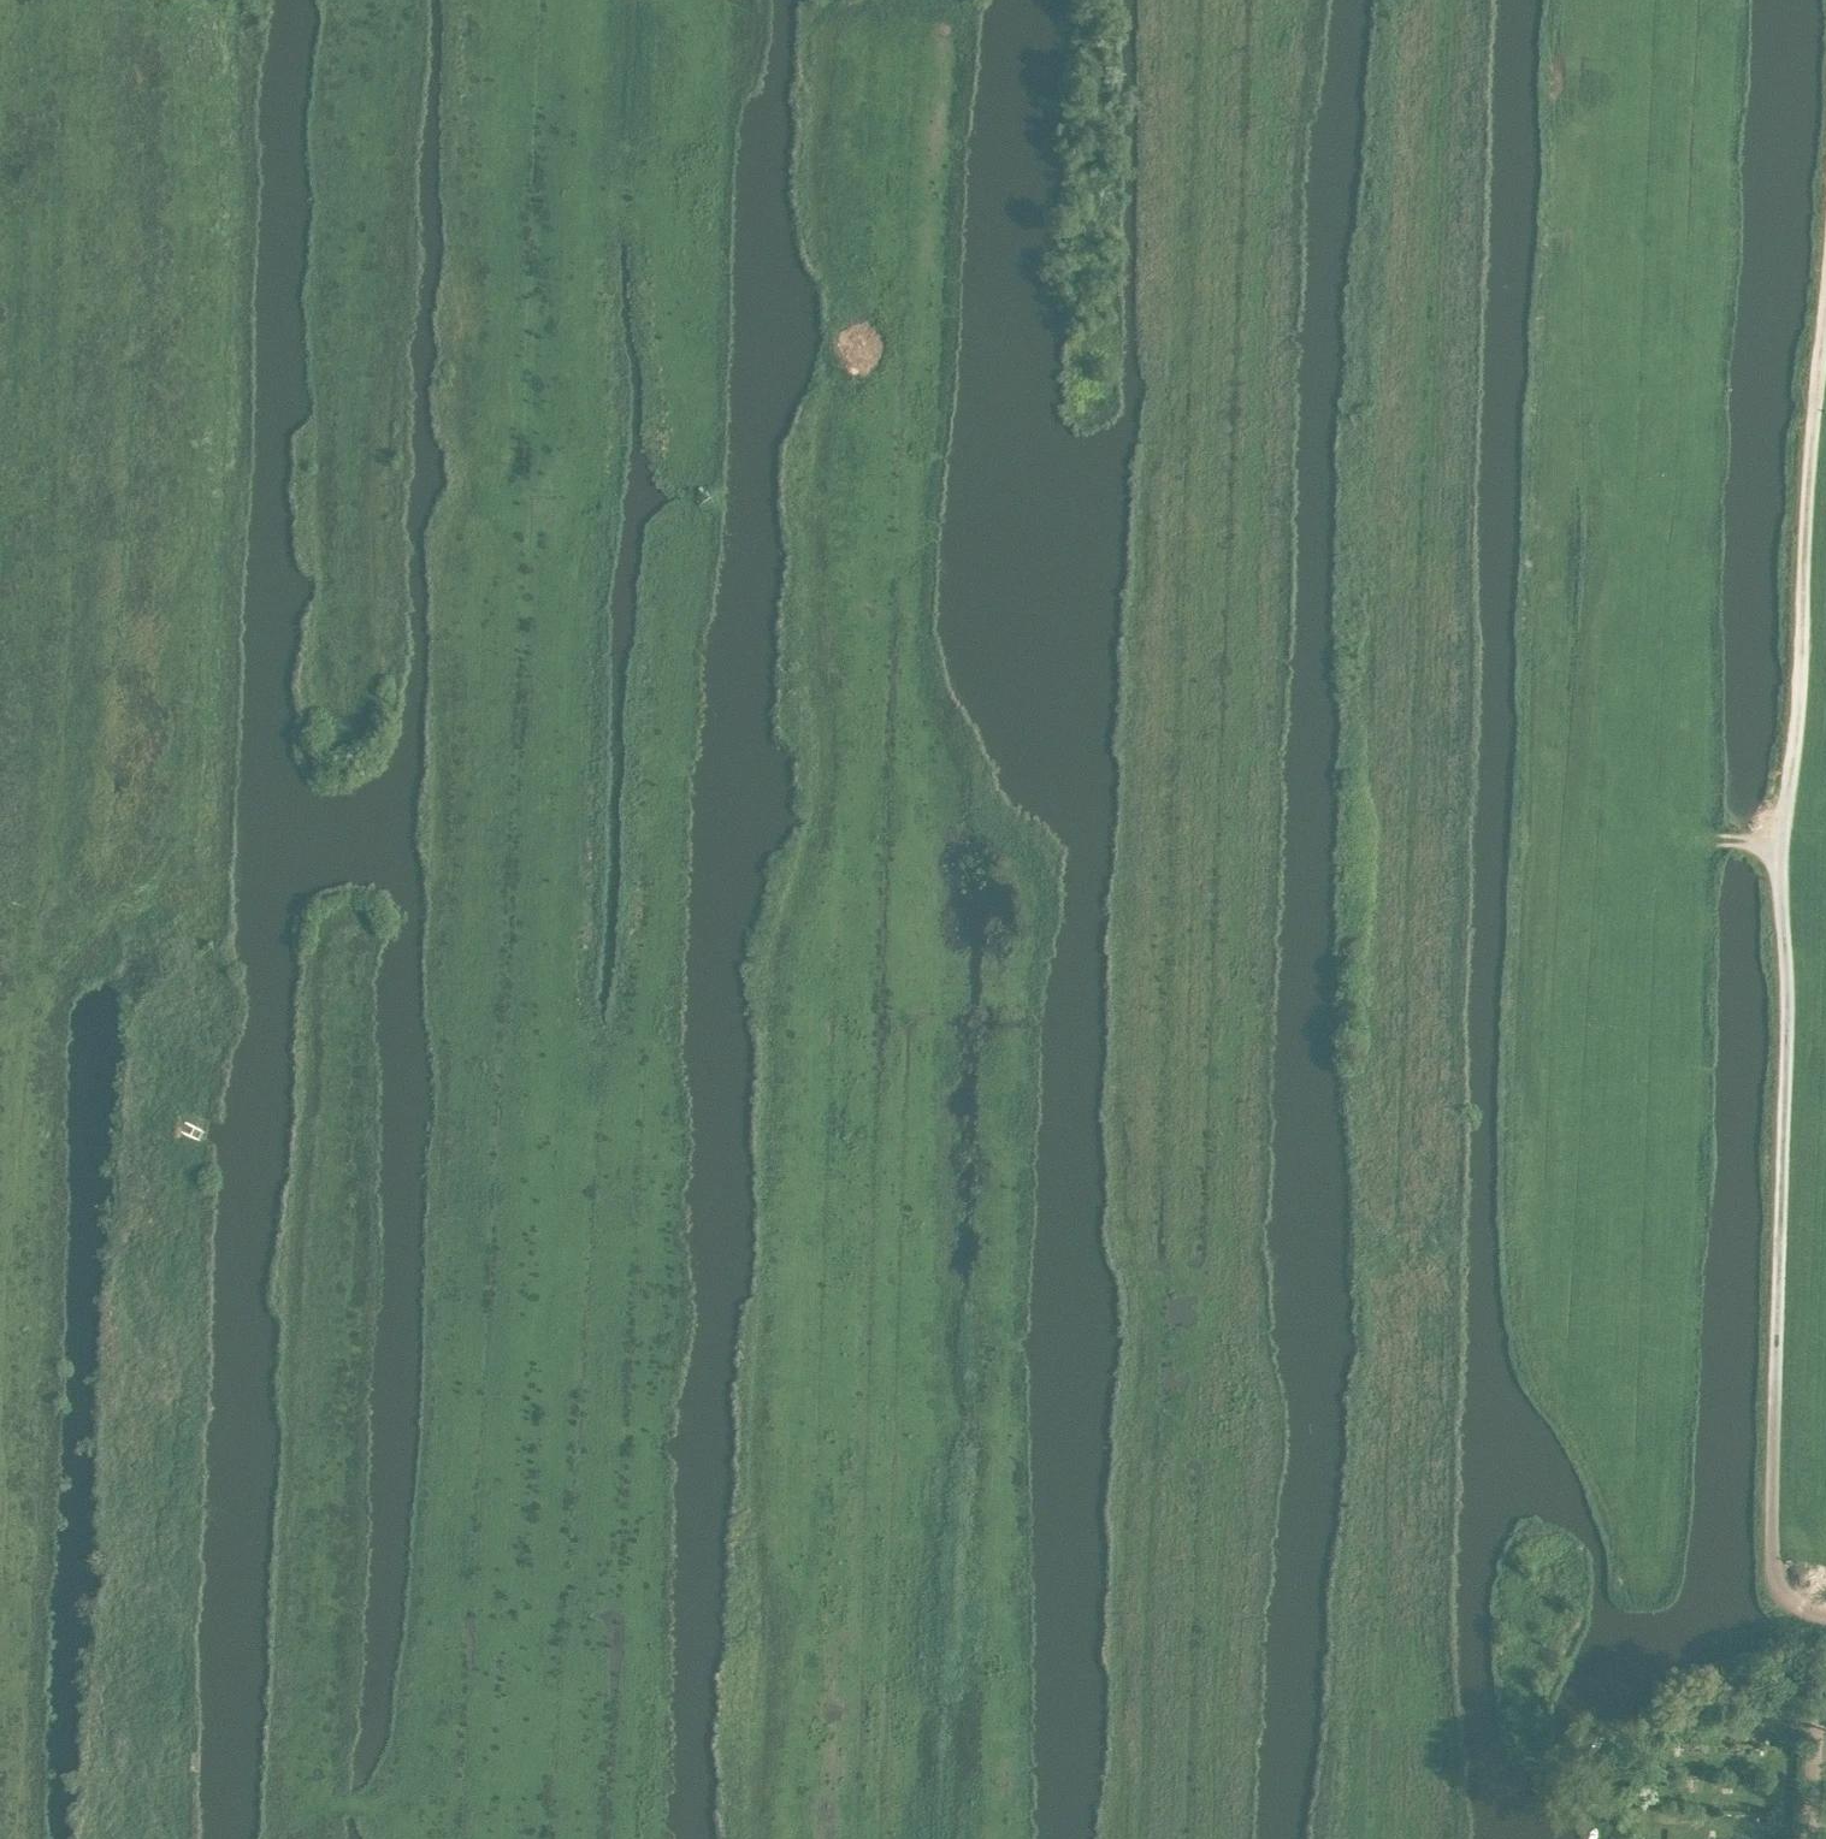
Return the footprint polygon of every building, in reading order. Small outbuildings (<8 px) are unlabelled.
[(919,416),(919,435),(931,435),(931,416),(919,416)]
